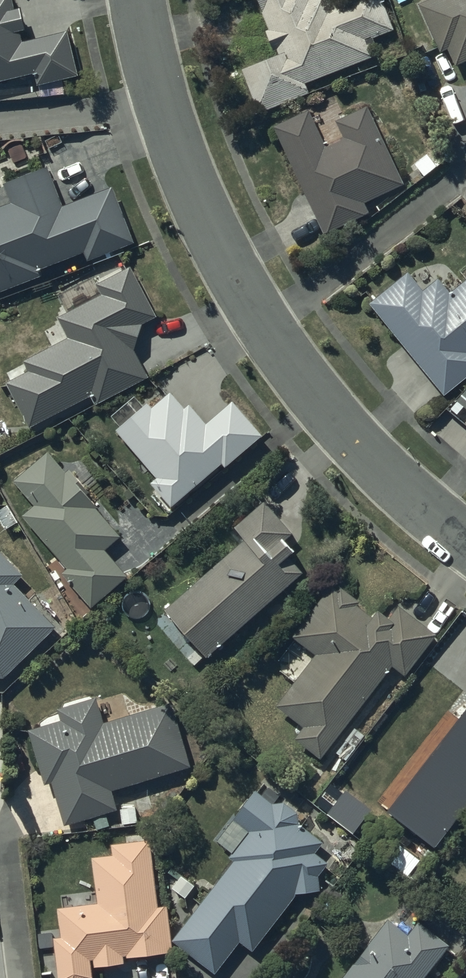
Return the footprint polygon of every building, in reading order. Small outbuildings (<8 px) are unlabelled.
[(68,33),(22,46),(18,33),(26,31),(20,10),(16,11),(13,0),(0,0),(0,83),(35,74),(40,91),(80,81),(68,33)] [(242,65),(259,108),(308,88),(304,78),(379,48),(372,32),(392,24),(383,0),(260,0),(270,24),(265,25),(273,45),(278,43),(279,47),(242,65)] [(441,46),(447,43),(455,60),(465,55),(465,0),(420,0),(441,46)] [(307,107),(272,122),(324,229),(368,207),(363,197),(402,178),(365,103),(337,117),(344,132),(325,142),(307,107)] [(0,203),(0,286),(43,270),(41,264),(83,249),(86,257),(134,239),(113,183),(62,202),(47,163),(6,178),(13,198),(0,203)] [(29,367),(5,376),(28,422),(90,392),(94,400),(146,374),(132,345),(140,320),(157,311),(132,262),(98,279),(103,289),(58,311),(69,333),(23,356),(29,367)] [(368,298),(443,390),(465,371),(465,275),(449,289),(437,274),(423,285),(409,267),(368,298)] [(124,417),(115,426),(156,472),(149,478),(169,501),(222,454),(226,459),(262,427),(234,396),(205,421),(187,400),(181,405),(167,390),(153,402),(147,396),(139,404),(128,392),(113,405),(124,417)] [(46,448),(15,476),(35,499),(22,510),(67,560),(59,567),(89,601),(125,570),(103,545),(119,530),(46,448)] [(245,532),(163,604),(206,651),(301,567),(284,548),(293,541),(286,533),(292,528),(263,495),(235,520),(245,532)] [(3,672),(55,622),(14,579),(22,571),(0,548),(0,672),(3,672)] [(315,648),(278,700),(303,722),(293,735),(322,756),(390,660),(406,672),(436,629),(395,600),(387,612),(376,604),(372,610),(331,581),(294,633),(315,648)] [(51,777),(63,820),(116,804),(111,785),(190,763),(171,697),(102,716),(96,694),(57,704),(60,716),(28,725),(43,779),(51,777)] [(234,855),(174,936),(215,968),(239,937),(251,946),(295,889),(317,884),(318,871),(327,858),(314,848),(323,837),(297,817),(297,808),(284,798),(272,799),(256,786),(232,813),(248,827),(228,850),(234,855)] [(166,901),(155,902),(149,836),(111,839),(112,850),(93,851),(97,899),(57,902),(60,932),(53,932),(57,976),(59,977),(88,977),(92,972),(91,961),(124,959),(123,950),(169,947),(166,901)] [(448,941),(417,918),(408,930),(387,914),(339,977),(420,977),(448,941)]
